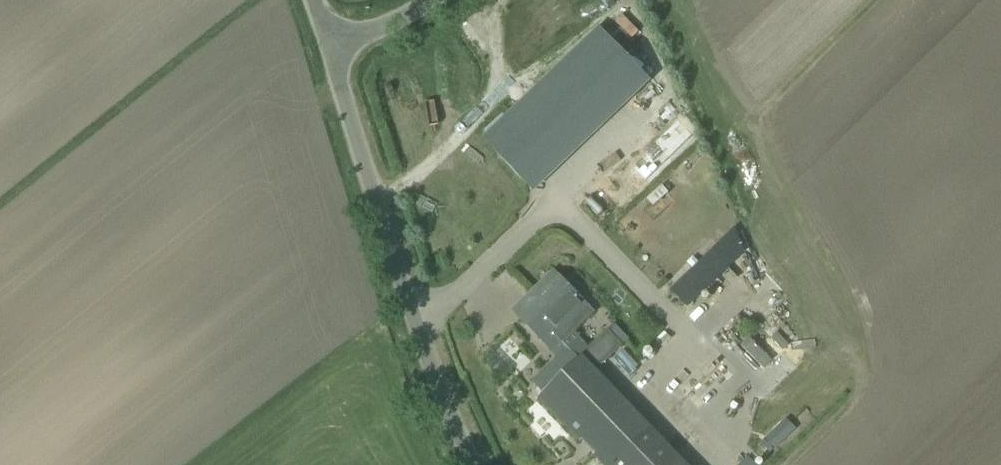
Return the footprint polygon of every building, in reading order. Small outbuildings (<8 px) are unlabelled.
[(599,28),(482,140),(534,195),(536,194),(651,83),(599,28)] [(690,307),(754,249),(732,224),(667,283),(690,307)] [(555,273),(515,311),(553,351),(593,313),(555,273)] [(567,428),(607,389),(579,360),(579,359),(567,347),(532,382),(544,394),(538,399),(567,428)] [(694,398),(688,403),(696,412),(702,407),(694,398)] [(764,441),(761,443),(770,453),(773,450),(774,451),(796,429),(786,419),(764,441)]
